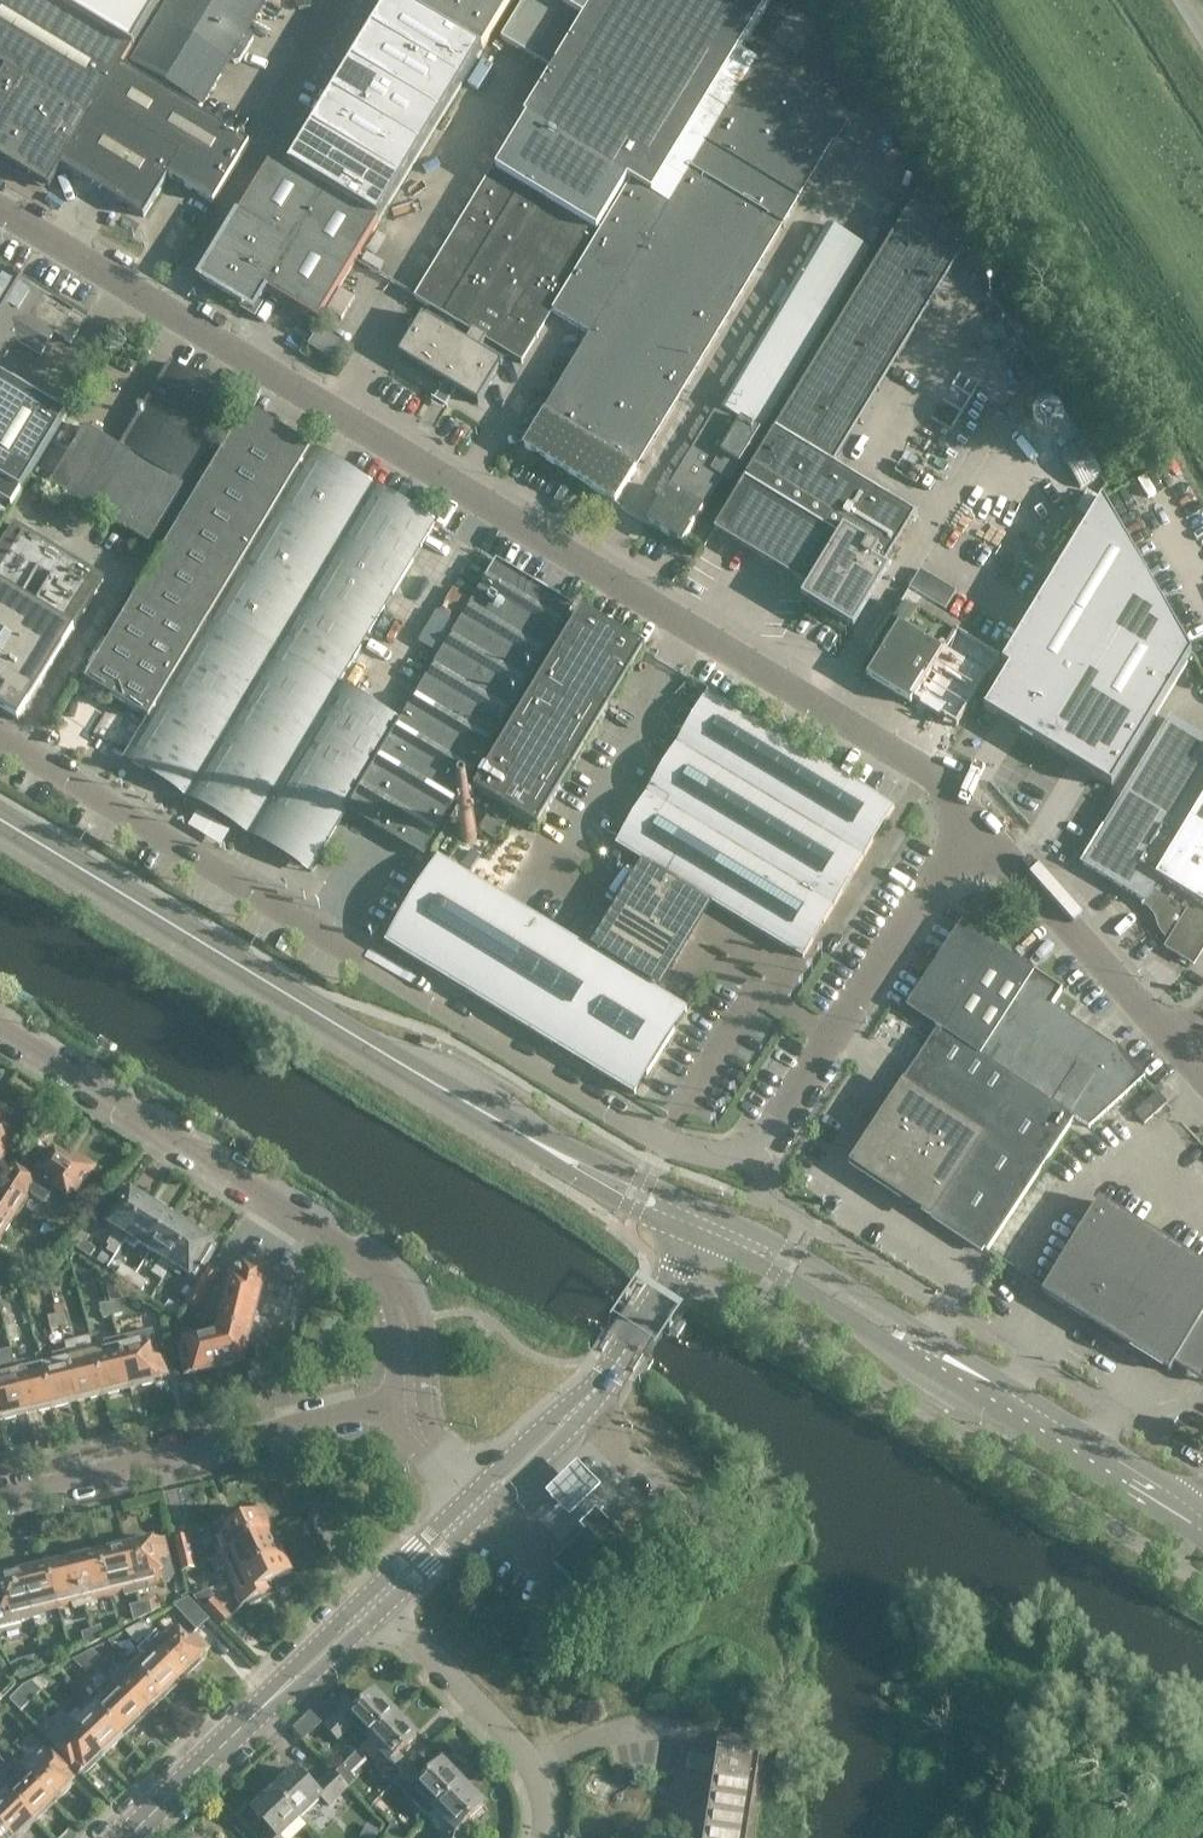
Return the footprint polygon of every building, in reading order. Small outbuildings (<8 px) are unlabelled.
[(23,83),(0,122),(0,161),(46,189),(59,168),(61,170),(122,69),(133,52),(48,0),(0,0),(0,69),(23,83)] [(143,0),(76,0),(126,29),(143,0)] [(133,64),(202,106),(266,0),(172,0),(133,64)] [(404,173),(479,49),(399,0),(390,0),(292,161),(379,214),(404,173)] [(502,39),(536,59),(554,69),(415,298),(430,307),(399,355),(478,403),(501,365),(507,354),(522,363),(553,312),(592,335),(547,413),(526,448),(617,502),(693,377),(831,145),(834,147),(851,119),(757,63),(739,93),(721,82),(771,0),(525,0),(502,39)] [(498,18),(469,0),(399,0),(479,49),(498,18)] [(498,18),(508,0),(469,0),(498,18)] [(122,69),(61,170),(144,220),(169,179),(213,206),(250,147),(122,69)] [(375,220),(272,158),(198,279),(241,305),(242,304),(257,303),(258,303),(265,291),(315,321),(375,220)] [(880,204),(893,212),(918,172),(904,164),(880,204)] [(927,183),(924,188),(716,531),(768,563),(816,592),(812,599),(852,623),(870,593),(918,516),(835,465),(967,250),(967,251),(927,183)] [(870,249),(837,230),(835,230),(747,376),(726,413),(719,408),(649,523),(684,543),(723,477),(731,482),(794,375),(870,249)] [(0,273),(0,368),(17,341),(42,357),(55,334),(70,343),(84,320),(41,294),(39,297),(0,273)] [(353,298),(338,289),(323,314),(338,323),(353,298)] [(305,344),(310,347),(335,362),(344,347),(319,332),(314,329),(305,344)] [(124,447),(102,434),(86,425),(52,483),(150,543),(234,402),(172,366),(124,447)] [(97,386),(86,416),(116,427),(126,397),(97,386)] [(247,411),(173,535),(86,680),(148,718),(124,758),(310,872),(348,810),(381,830),(378,835),(379,840),(387,845),(393,844),(395,839),(422,856),(572,606),(497,562),(399,721),(339,686),(399,585),(435,523),(247,411)] [(1082,502),(1103,489),(1082,455),(1061,468),(1082,502)] [(0,476),(0,498),(11,504),(21,489),(0,476)] [(1007,675),(998,689),(1094,751),(1173,607),(1111,512),(1007,675)] [(107,575),(17,520),(0,547),(0,709),(19,720),(107,575)] [(912,704),(914,700),(946,648),(960,625),(910,595),(905,604),(910,607),(868,678),(912,704)] [(582,612),(475,791),(538,830),(632,671),(645,649),(582,612)] [(989,674),(946,648),(914,700),(957,727),(989,674)] [(895,808),(709,694),(606,861),(772,963),(784,944),(804,957),(895,808)] [(79,713),(95,725),(104,712),(88,701),(79,713)] [(1084,863),(1144,900),(1142,904),(1143,905),(1146,901),(1152,905),(1157,911),(1161,918),(1163,926),(1167,932),(1173,938),(1167,947),(1194,963),(1202,947),(1202,720),(1189,711),(1180,725),(1171,719),(1084,863)] [(1073,830),(1096,770),(1060,756),(1037,817),(1073,830)] [(663,911),(544,841),(508,901),(437,858),(386,942),(635,1094),(662,1050),(673,1056),(664,1070),(727,1110),(786,1020),(650,932),(663,911)] [(1112,1046),(1109,1044),(1051,1006),(1062,990),(962,924),(907,1007),(942,1031),(856,1163),(988,1249),(1075,1117),(1089,1126),(1144,1076),(1114,1045),(1112,1046)] [(1158,1092),(1136,1112),(1145,1122),(1167,1102),(1158,1092)] [(18,1124),(0,1112),(0,1153),(18,1124)] [(70,1163),(48,1149),(36,1170),(49,1178),(46,1183),(53,1188),(52,1189),(70,1200),(74,1194),(76,1195),(94,1166),(75,1155),(70,1163)] [(39,1180),(14,1165),(0,1187),(0,1242),(39,1180)] [(1188,1200),(1202,1216),(1202,1186),(1188,1200)] [(123,1243),(148,1203),(125,1189),(105,1221),(117,1229),(106,1247),(109,1248),(106,1253),(114,1258),(123,1243)] [(1044,1293),(1170,1372),(1176,1363),(1202,1379),(1202,1265),(1100,1201),(1044,1293)] [(148,1203),(123,1243),(134,1250),(139,1243),(150,1250),(171,1217),(148,1203)] [(161,1282),(168,1272),(193,1231),(171,1217),(150,1250),(163,1258),(151,1276),(161,1282)] [(193,1231),(168,1272),(179,1279),(184,1271),(196,1278),(217,1246),(193,1231)] [(84,1242),(78,1250),(91,1259),(97,1250),(84,1242)] [(233,1276),(223,1274),(210,1266),(190,1299),(202,1306),(198,1314),(219,1333),(243,1360),(264,1273),(254,1267),(243,1269),(241,1276),(234,1274),(233,1276)] [(131,1285),(136,1276),(124,1267),(118,1276),(131,1285)] [(136,1276),(131,1285),(144,1293),(149,1284),(136,1276)] [(106,1289),(109,1304),(113,1318),(122,1316),(115,1287),(106,1289)] [(198,1314),(202,1306),(190,1299),(186,1306),(198,1314)] [(170,1302),(164,1312),(177,1320),(183,1310),(170,1302)] [(103,1320),(113,1318),(109,1304),(100,1307),(103,1320)] [(55,1309),(57,1317),(60,1331),(71,1328),(65,1306),(55,1309)] [(52,1333),(60,1331),(57,1317),(48,1319),(52,1333)] [(687,1324),(679,1319),(677,1318),(668,1332),(677,1338),(687,1324)] [(19,1342),(14,1321),(4,1323),(9,1344),(19,1342)] [(159,1357),(152,1328),(117,1337),(129,1383),(166,1374),(162,1356),(159,1357)] [(187,1374),(243,1360),(219,1333),(180,1343),(187,1374)] [(77,1396),(103,1390),(93,1350),(90,1335),(63,1342),(66,1353),(77,1396)] [(106,1347),(93,1350),(103,1390),(129,1383),(117,1337),(105,1340),(106,1347)] [(0,1415),(26,1409),(15,1365),(11,1350),(0,1353),(0,1415)] [(52,1402),(77,1396),(66,1353),(54,1356),(55,1360),(42,1363),(52,1402)] [(31,1365),(30,1362),(15,1365),(26,1409),(52,1402),(42,1363),(31,1365)] [(603,1489),(578,1464),(547,1495),(571,1520),(603,1489)] [(181,1489),(167,1492),(174,1521),(188,1517),(181,1489)] [(263,1512),(260,1506),(237,1517),(233,1514),(214,1523),(214,1528),(210,1530),(222,1556),(273,1532),(263,1512)] [(643,1558),(601,1515),(595,1509),(579,1525),(586,1531),(553,1563),(575,1585),(589,1600),(604,1585),(622,1567),(627,1573),(643,1558)] [(285,1557),(283,1553),(273,1532),(222,1556),(212,1560),(218,1574),(228,1569),(233,1581),(285,1557)] [(182,1562),(194,1560),(188,1536),(176,1539),(182,1562)] [(137,1591),(147,1589),(146,1585),(168,1579),(172,1572),(168,1557),(163,1537),(126,1547),(137,1591)] [(126,1594),(137,1591),(126,1547),(100,1553),(111,1593),(125,1590),(126,1594)] [(94,1597),(111,1593),(100,1553),(75,1560),(86,1604),(95,1602),(94,1597)] [(285,1557),(233,1581),(244,1604),(272,1590),(273,1593),(296,1583),(285,1557)] [(74,1607),(86,1604),(75,1560),(50,1566),(60,1606),(73,1603),(74,1607)] [(194,1560),(182,1562),(183,1568),(196,1565),(194,1560)] [(44,1610),(60,1606),(50,1566),(23,1573),(35,1617),(45,1615),(44,1610)] [(35,1617),(23,1573),(0,1579),(0,1600),(1,1600),(6,1620),(21,1616),(23,1620),(35,1617)] [(139,1599),(140,1604),(144,1617),(159,1609),(157,1595),(139,1599)] [(189,1598),(174,1606),(198,1632),(210,1620),(189,1598)] [(205,1608),(221,1626),(231,1616),(215,1599),(205,1608)] [(133,1622),(144,1617),(140,1604),(129,1606),(133,1622)] [(135,1626),(149,1641),(182,1675),(209,1649),(195,1635),(188,1641),(173,1626),(161,1638),(157,1634),(144,1622),(135,1626)] [(89,1630),(93,1643),(102,1639),(99,1626),(89,1630)] [(148,1642),(149,1641),(135,1626),(124,1632),(137,1645),(144,1638),(148,1642)] [(83,1648),(93,1643),(89,1630),(80,1634),(83,1648)] [(182,1675),(149,1641),(148,1642),(139,1650),(144,1655),(133,1665),(162,1695),(182,1675)] [(81,1655),(91,1666),(98,1658),(90,1650),(81,1655)] [(40,1655),(43,1668),(52,1664),(49,1652),(40,1655)] [(34,1673),(43,1668),(40,1655),(30,1658),(34,1673)] [(83,1673),(91,1666),(81,1655),(70,1660),(83,1673)] [(117,1672),(108,1680),(141,1714),(162,1695),(133,1665),(121,1676),(117,1672)] [(108,1680),(100,1671),(79,1690),(92,1704),(121,1734),(141,1714),(108,1680)] [(31,1681),(40,1691),(46,1685),(39,1677),(31,1681)] [(16,1716),(40,1691),(31,1681),(21,1686),(4,1703),(16,1716)] [(396,1713),(375,1691),(355,1710),(348,1702),(325,1725),(338,1739),(345,1733),(359,1748),(368,1740),(396,1713)] [(76,1712),(68,1719),(101,1753),(121,1734),(92,1704),(80,1716),(76,1712)] [(326,1718),(316,1708),(306,1719),(315,1729),(326,1718)] [(68,1720),(68,1719),(61,1712),(41,1733),(51,1744),(80,1773),(101,1753),(68,1719),(68,1720)] [(417,1736),(403,1721),(396,1713),(368,1740),(383,1756),(375,1764),(393,1783),(411,1766),(399,1753),(417,1736)] [(718,1745),(715,1760),(709,1759),(707,1771),(713,1772),(703,1837),(751,1837),(764,1752),(718,1745)] [(29,1758),(19,1767),(52,1801),(73,1781),(44,1751),(32,1762),(29,1758)] [(463,1783),(443,1761),(424,1779),(411,1766),(393,1783),(411,1802),(427,1818),(436,1810),(463,1783)] [(3,1790),(32,1820),(52,1801),(19,1767),(11,1775),(15,1779),(3,1790)] [(274,1792),(301,1820),(322,1800),(330,1808),(348,1791),(332,1774),(314,1791),(295,1772),(274,1792)] [(375,1775),(357,1792),(369,1805),(387,1788),(375,1775)] [(470,1828),(465,1823),(484,1805),(463,1783),(436,1810),(427,1818),(425,1820),(439,1834),(443,1835),(442,1837),(467,1837),(470,1828)] [(32,1820),(3,1790),(0,1793),(0,1826),(11,1837),(13,1837),(32,1820)] [(274,1792),(253,1812),(271,1831),(264,1837),(283,1837),(301,1820),(274,1792)] [(0,1826),(0,1837),(11,1837),(0,1826)]
